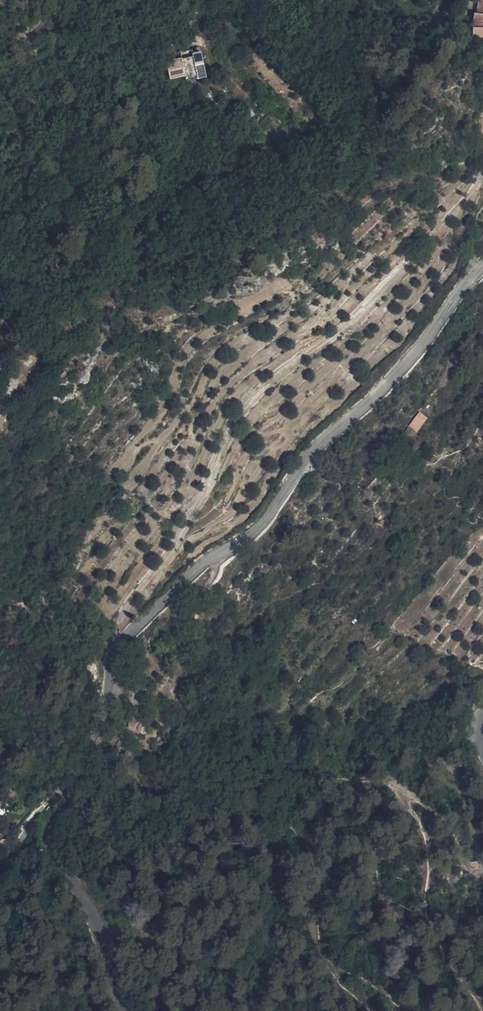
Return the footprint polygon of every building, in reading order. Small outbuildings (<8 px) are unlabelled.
[(187,45),(177,46),(178,54),(188,53),(187,49),(187,45)] [(170,55),(179,72),(182,77),(193,75),(192,66),(200,65),(197,48),(187,49),(188,53),(178,54),(170,55)] [(163,74),(179,72),(170,55),(160,56),(163,74)] [(192,66),(193,75),(201,74),(200,65),(192,66)] [(431,412),(423,404),(411,416),(419,424),(431,412)] [(202,598),(193,608),(201,615),(211,605),(202,598)] [(144,712),(135,707),(126,720),(136,726),(144,712)]
